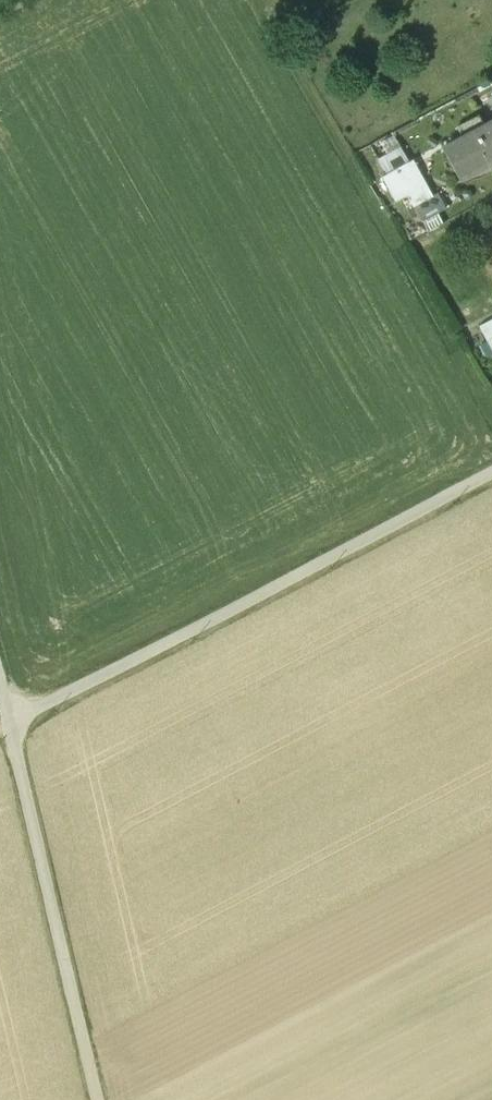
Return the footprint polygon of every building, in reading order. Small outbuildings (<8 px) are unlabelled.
[(440,151),(457,182),(475,172),(475,173),(491,164),(491,124),(440,151)] [(373,156),(392,200),(405,195),(410,205),(427,198),(404,143),(373,156)] [(436,196),(412,210),(420,224),(444,211),(436,196)] [(479,330),(486,342),(491,339),(491,323),(479,330)]
